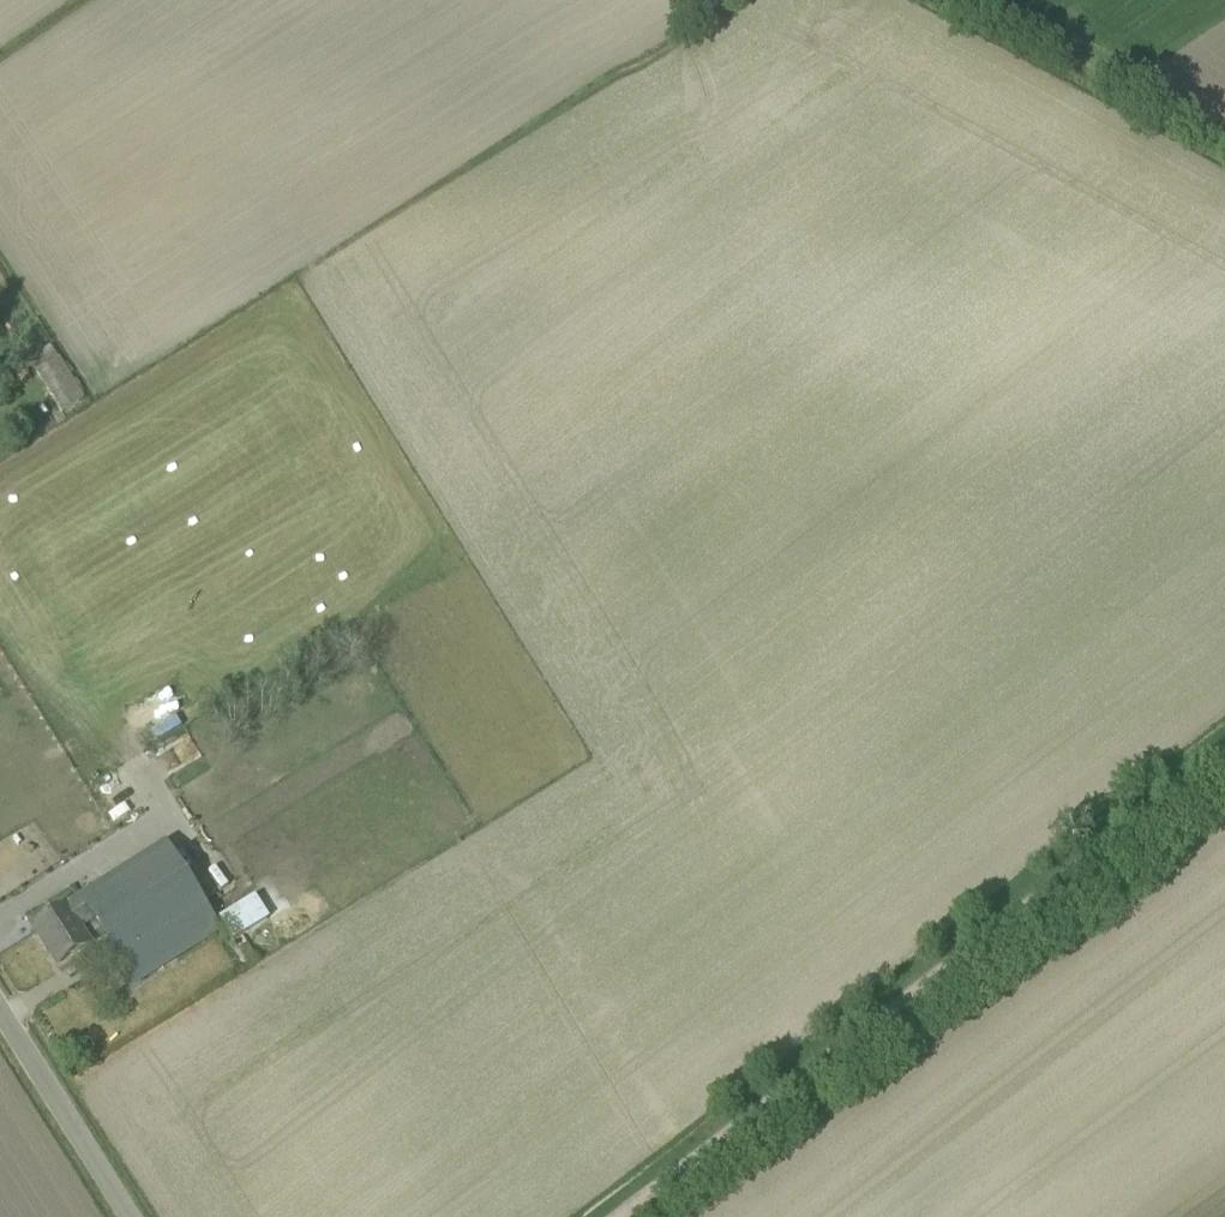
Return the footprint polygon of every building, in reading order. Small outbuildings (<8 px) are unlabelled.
[(27,361),(60,414),(83,400),(50,347),(27,361)] [(59,969),(101,942),(133,990),(223,932),(170,849),(35,933),(59,969)] [(225,928),(248,969),(258,963),(244,940),(257,932),(247,915),(225,928)]
